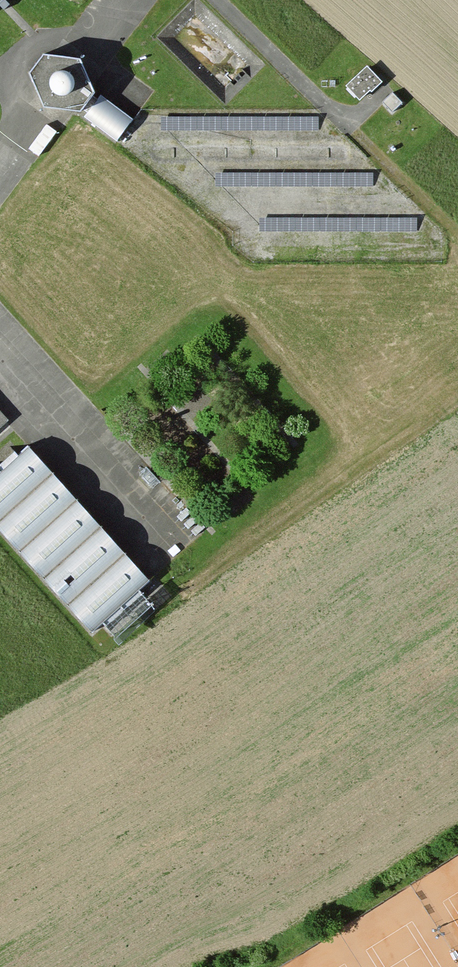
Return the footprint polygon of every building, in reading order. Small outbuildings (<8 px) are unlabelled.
[(0,9),(4,5),(8,1),(7,0),(0,0),(0,9)] [(80,61),(45,58),(31,75),(46,113),(71,117),(82,119),(96,98),(80,61)] [(348,90),(360,103),(380,84),(367,72),(348,90)] [(134,121),(101,98),(86,120),(119,143),(134,121)] [(8,421),(0,412),(0,429),(8,421)] [(54,468),(30,442),(0,470),(0,517),(54,468)] [(0,517),(0,524),(21,547),(78,494),(54,468),(0,517)] [(78,494),(21,547),(45,573),(103,522),(78,494)] [(103,522),(45,573),(71,602),(128,550),(103,522)] [(128,550),(71,602),(92,626),(150,574),(128,550)]
